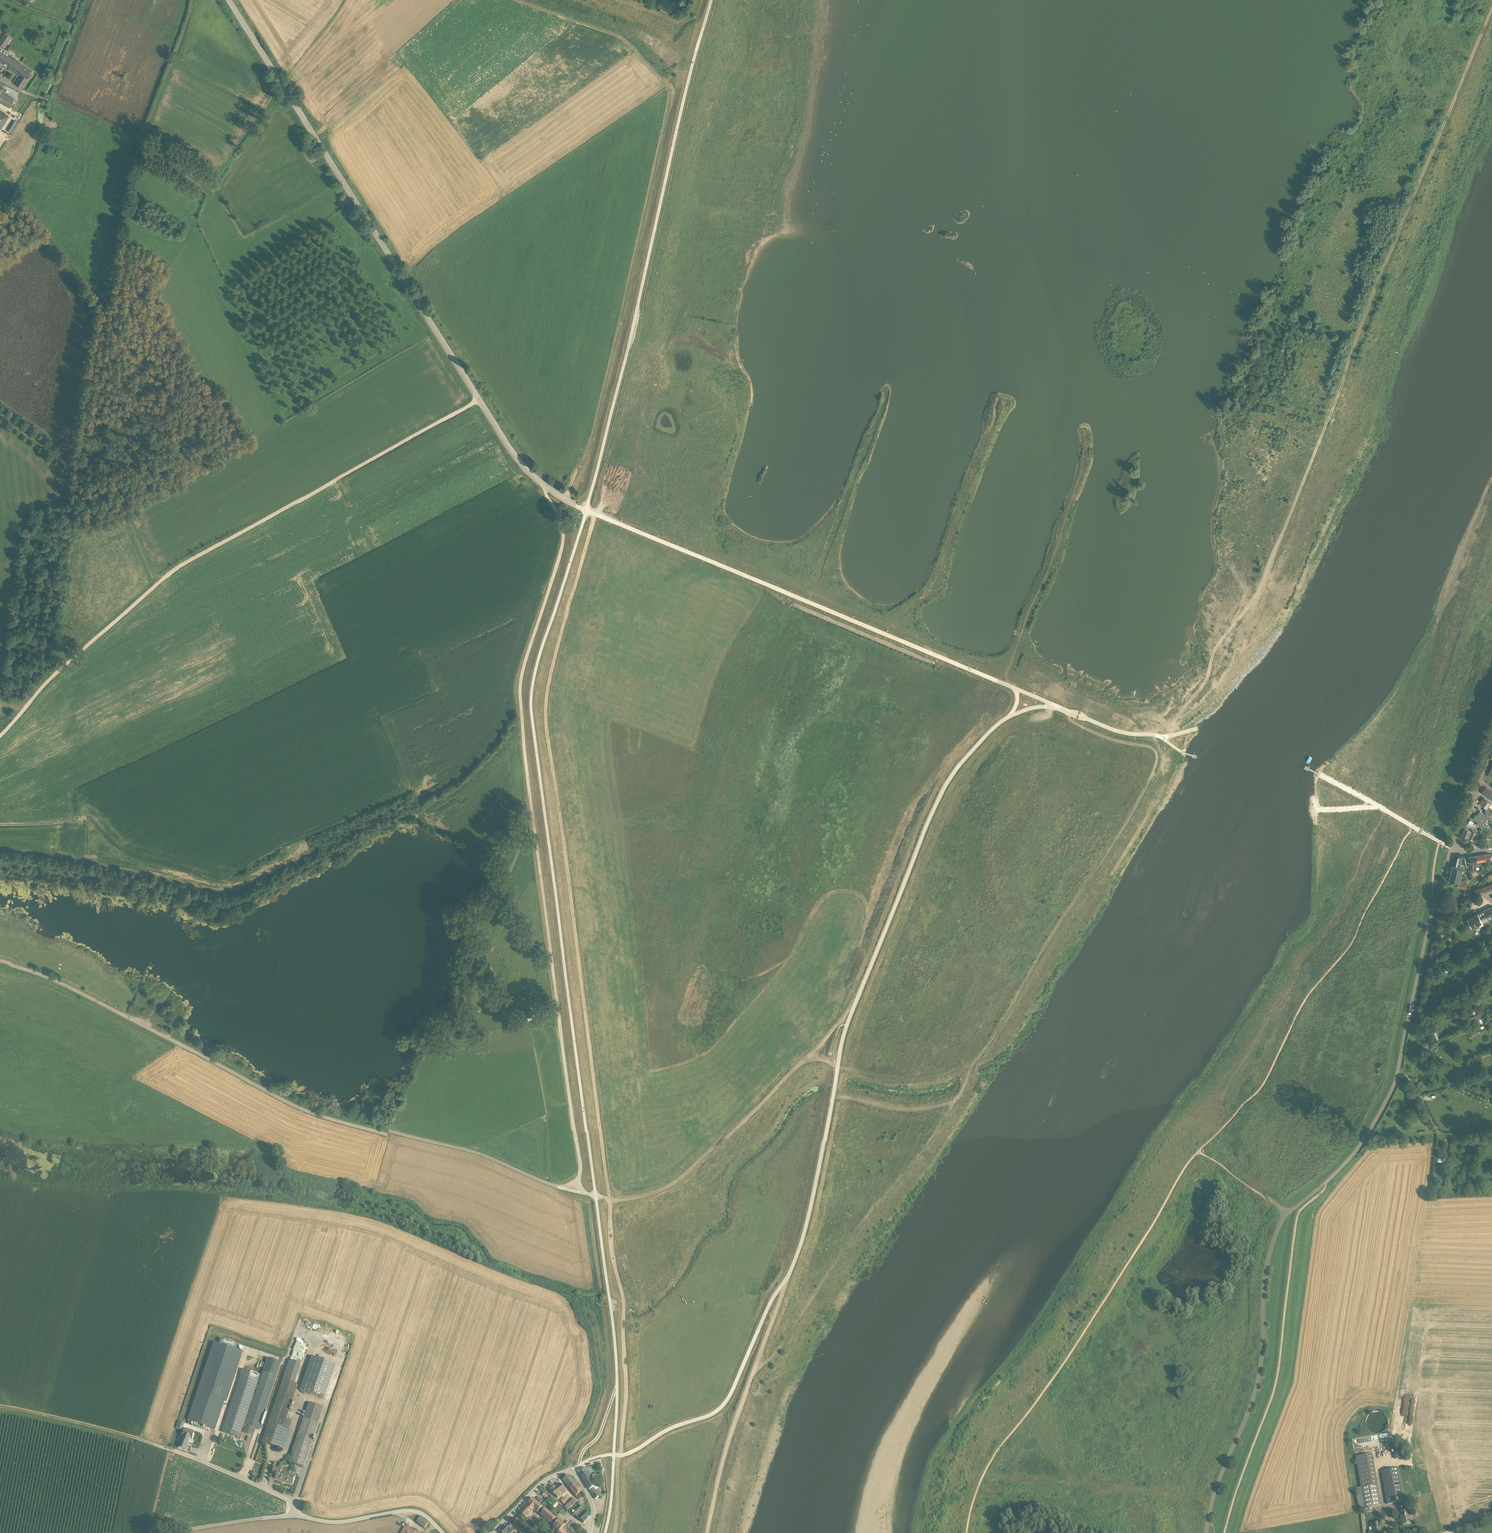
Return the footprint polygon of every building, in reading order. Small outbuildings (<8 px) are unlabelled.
[(4,47),(11,37),(4,32),(0,39),(0,45),(4,47)] [(22,89),(28,80),(27,79),(32,71),(19,62),(19,61),(0,48),(0,61),(19,75),(14,84),(22,89)] [(9,108),(14,99),(2,92),(3,88),(0,87),(0,103),(9,108)] [(1,128),(9,115),(0,110),(0,128),(1,128)] [(61,150),(47,147),(46,153),(59,157),(61,150)] [(1486,787),(1482,792),(1486,794),(1485,795),(1488,797),(1491,800),(1491,791),(1486,787)] [(1491,813),(1491,803),(1484,798),(1480,804),(1486,809),(1485,811),(1486,812),(1490,816),(1491,813)] [(1490,821),(1491,818),(1491,817),(1490,816),(1486,812),(1484,814),(1480,811),(1476,816),(1473,819),(1478,822),(1476,824),(1483,829),(1486,826),(1483,824),(1487,818),(1490,821)] [(1471,831),(1465,828),(1462,835),(1468,838),(1473,841),(1474,839),(1475,837),(1477,838),(1479,834),(1472,829),(1471,831)] [(1471,878),(1470,872),(1468,866),(1468,865),(1467,866),(1465,856),(1458,856),(1455,867),(1452,866),(1449,880),(1460,883),(1460,882),(1462,873),(1465,874),(1467,880),(1471,878)] [(1480,864),(1479,862),(1477,862),(1476,856),(1469,857),(1471,865),(1468,866),(1470,872),(1474,871),(1473,867),(1482,865),(1481,863),(1480,864)] [(1466,890),(1467,883),(1466,880),(1460,882),(1460,883),(1458,882),(1457,887),(1466,890)] [(1491,890),(1491,884),(1479,889),(1481,894),(1491,890)] [(1487,919),(1491,917),(1491,907),(1467,919),(1465,920),(1469,929),(1471,927),(1482,922),(1483,924),(1488,921),(1487,919)] [(1473,994),(1460,1000),(1462,1004),(1475,998),(1473,994)] [(1482,1012),(1470,1018),(1473,1022),(1484,1016),(1482,1012)] [(1422,1083),(1421,1081),(1421,1080),(1419,1081),(1419,1082),(1417,1078),(1416,1077),(1413,1079),(1417,1086),(1418,1085),(1422,1083)] [(239,1350),(239,1347),(221,1341),(219,1346),(214,1344),(188,1423),(215,1432),(225,1403),(227,1404),(244,1354),(239,1352),(240,1351),(239,1350)] [(300,1393),(324,1401),(336,1366),(312,1358),(300,1393)] [(243,1435),(254,1438),(256,1432),(259,1433),(282,1365),(267,1360),(262,1378),(243,1371),(221,1435),(241,1441),(243,1435)] [(262,1444),(283,1451),(293,1423),(287,1421),(299,1386),(295,1385),(301,1365),(289,1361),(262,1444)] [(289,1464),(304,1469),(324,1409),(308,1404),(303,1419),(301,1419),(297,1431),(299,1432),(289,1464)] [(1384,1412),(1368,1415),(1369,1419),(1366,1420),(1367,1424),(1369,1424),(1370,1431),(1387,1428),(1384,1412)] [(186,1430),(179,1450),(189,1453),(195,1433),(186,1430)] [(1377,1445),(1376,1445),(1378,1448),(1384,1446),(1383,1442),(1384,1441),(1382,1436),(1378,1438),(1380,1441),(1376,1442),(1377,1445)] [(1394,1451),(1396,1459),(1404,1458),(1402,1450),(1394,1451)] [(1381,1505),(1376,1473),(1372,1454),(1356,1457),(1365,1513),(1373,1512),(1372,1507),(1381,1505)] [(282,1471),(274,1469),(272,1475),(277,1477),(275,1481),(293,1487),(295,1479),(295,1478),(290,1476),(289,1476),(281,1474),(282,1471)] [(1388,1504),(1403,1502),(1398,1469),(1383,1472),(1388,1499),(1387,1499),(1388,1504)] [(594,1499),(597,1496),(592,1486),(591,1486),(594,1484),(588,1474),(586,1471),(586,1470),(579,1473),(594,1499)] [(568,1478),(562,1482),(575,1499),(579,1502),(581,1500),(581,1499),(582,1497),(580,1494),(581,1494),(582,1494),(568,1477),(575,1485),(568,1478)] [(555,1488),(549,1492),(551,1493),(554,1497),(555,1497),(557,1501),(566,1494),(562,1489),(560,1486),(555,1489),(555,1488)] [(558,1506),(551,1499),(547,1504),(555,1510),(558,1506)] [(533,1501),(527,1507),(536,1515),(537,1514),(542,1509),(533,1501)] [(568,1512),(576,1504),(573,1501),(564,1509),(568,1512)] [(520,1514),(526,1520),(533,1513),(527,1507),(520,1514)] [(580,1507),(577,1510),(579,1513),(578,1515),(581,1517),(578,1520),(583,1525),(590,1519),(580,1507)] [(555,1520),(545,1511),(540,1517),(550,1526),(555,1520)] [(1400,1518),(1401,1518),(1402,1525),(1411,1524),(1410,1517),(1409,1511),(1399,1512),(1400,1518)] [(428,1525),(420,1519),(416,1524),(424,1530),(428,1525)] [(523,1524),(518,1519),(513,1524),(519,1529),(523,1524)] [(555,1520),(550,1526),(557,1532),(563,1532),(561,1531),(560,1532),(565,1527),(559,1522),(555,1520)] [(1373,1528),(1374,1532),(1381,1532),(1382,1532),(1380,1523),(1371,1524),(1372,1528),(1373,1528)]
